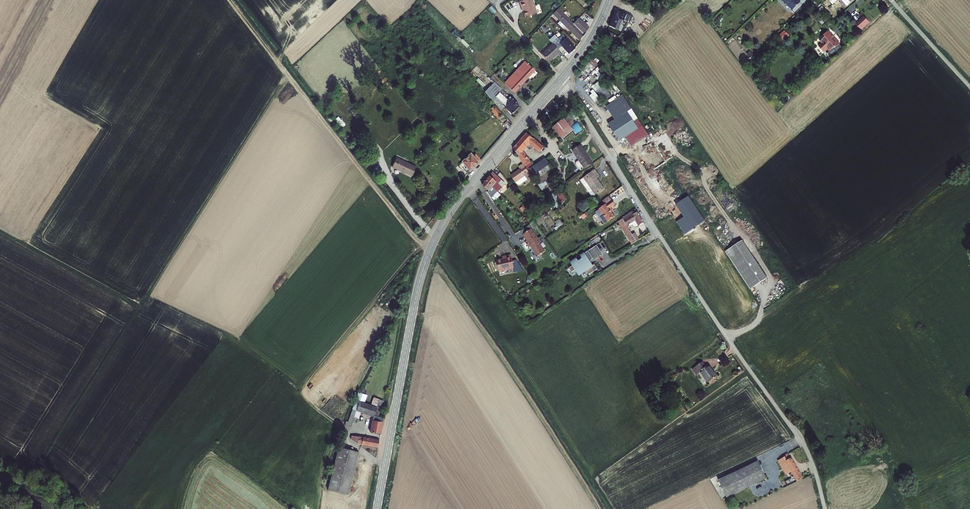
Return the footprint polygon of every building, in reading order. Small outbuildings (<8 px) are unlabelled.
[(523,7),(524,7),(527,15),(538,11),(535,0),(521,0),(523,7)] [(628,11),(620,7),(617,6),(610,24),(612,24),(619,27),(623,17),(625,18),(628,11)] [(592,26),(588,24),(581,18),(575,23),(560,7),(555,13),(580,37),(581,38),(584,36),(587,33),(589,30),(592,26)] [(864,13),(855,21),(860,26),(869,19),(864,13)] [(551,20),(549,18),(541,27),(543,30),(551,20)] [(839,40),(828,28),(823,32),(825,33),(820,37),(822,39),(819,43),(823,48),(827,44),(830,48),(834,44),(835,44),(839,40)] [(557,38),(553,42),(554,43),(559,48),(563,44),(557,38)] [(569,39),(563,44),(569,50),(570,52),(576,46),(574,44),(569,39)] [(552,60),(561,51),(559,48),(554,43),(544,52),(552,60)] [(527,60),(507,83),(516,91),(536,69),(527,60)] [(497,80),(487,90),(503,109),(506,106),(513,112),(521,104),(514,97),(511,100),(501,90),(504,87),(497,80)] [(600,80),(593,86),(605,100),(612,94),(600,80)] [(608,124),(619,141),(626,137),(632,146),(649,136),(622,95),(605,106),(614,120),(608,124)] [(493,107),(501,118),(505,114),(497,104),(493,107)] [(505,114),(501,118),(507,125),(511,121),(505,114)] [(574,129),(563,118),(552,129),(563,139),(574,129)] [(515,151),(530,146),(531,145),(532,145),(538,144),(538,143),(528,135),(515,151)] [(545,149),(538,144),(532,145),(541,154),(545,149)] [(592,160),(582,145),(574,151),(584,165),(592,160)] [(524,153),(530,146),(515,151),(530,173),(531,172),(535,170),(524,153)] [(470,150),(462,158),(466,162),(469,167),(478,159),(472,153),(470,150)] [(478,159),(481,156),(476,150),(472,153),(478,159)] [(377,159),(370,156),(368,163),(374,166),(377,159)] [(535,170),(531,172),(539,183),(559,169),(552,158),(535,170)] [(415,167),(395,159),(391,168),(411,176),(415,167)] [(529,180),(533,177),(526,167),(522,170),(523,171),(517,175),(518,176),(514,179),(518,184),(527,177),(529,180)] [(595,170),(584,178),(586,181),(583,183),(594,197),(605,189),(597,178),(600,176),(595,170)] [(507,183),(495,173),(488,181),(500,192),(505,185),(507,183)] [(546,180),(539,185),(544,191),(550,186),(546,180)] [(500,192),(488,181),(484,186),(486,188),(491,192),(490,194),(493,199),(500,192)] [(557,207),(569,200),(562,188),(550,196),(557,207)] [(705,221),(688,196),(675,205),(684,217),(676,222),(684,235),(705,221)] [(608,204),(600,210),(609,222),(616,217),(611,210),(613,209),(611,206),(612,205),(614,208),(616,206),(610,197),(605,201),(608,204)] [(645,224),(636,211),(620,222),(624,229),(628,226),(633,223),(637,228),(639,226),(640,227),(645,224)] [(628,226),(624,229),(630,239),(634,236),(628,226)] [(541,244),(542,244),(533,230),(525,235),(528,241),(526,243),(530,248),(532,247),(539,257),(546,253),(541,244)] [(634,245),(641,240),(637,235),(634,236),(630,239),(634,245)] [(727,249),(749,289),(767,279),(745,240),(727,249)] [(574,266),(570,269),(573,273),(577,271),(579,270),(580,272),(585,268),(588,272),(590,276),(599,270),(596,265),(593,267),(591,264),(590,263),(603,254),(598,246),(582,257),(584,260),(580,262),(578,260),(572,263),(574,266)] [(590,263),(591,264),(604,255),(603,254),(590,263)] [(507,259),(504,260),(498,261),(500,272),(515,269),(512,256),(507,257),(507,259)] [(579,270),(577,271),(581,277),(588,272),(585,268),(580,272),(579,270)] [(708,366),(704,362),(694,369),(698,374),(702,371),(710,382),(719,376),(710,365),(708,366)] [(355,399),(352,407),(350,416),(354,417),(357,418),(359,411),(359,410),(355,409),(358,400),(355,399)] [(359,410),(359,411),(373,416),(375,417),(378,408),(358,400),(355,409),(359,410)] [(352,426),(354,417),(350,416),(348,422),(346,421),(344,424),(352,426)] [(380,434),(381,435),(384,418),(383,418),(375,417),(373,416),(370,433),(380,434)] [(358,443),(378,448),(379,447),(380,442),(379,442),(353,436),(352,438),(358,443)] [(348,495),(359,452),(340,447),(328,489),(348,495)] [(765,457),(721,479),(725,486),(769,464),(765,457)] [(804,477),(793,458),(792,459),(789,460),(785,463),(790,472),(793,470),(794,472),(799,480),(804,477)] [(785,463),(783,464),(789,475),(794,472),(793,470),(790,472),(785,463)] [(774,474),(769,464),(725,486),(729,496),(774,474)]
